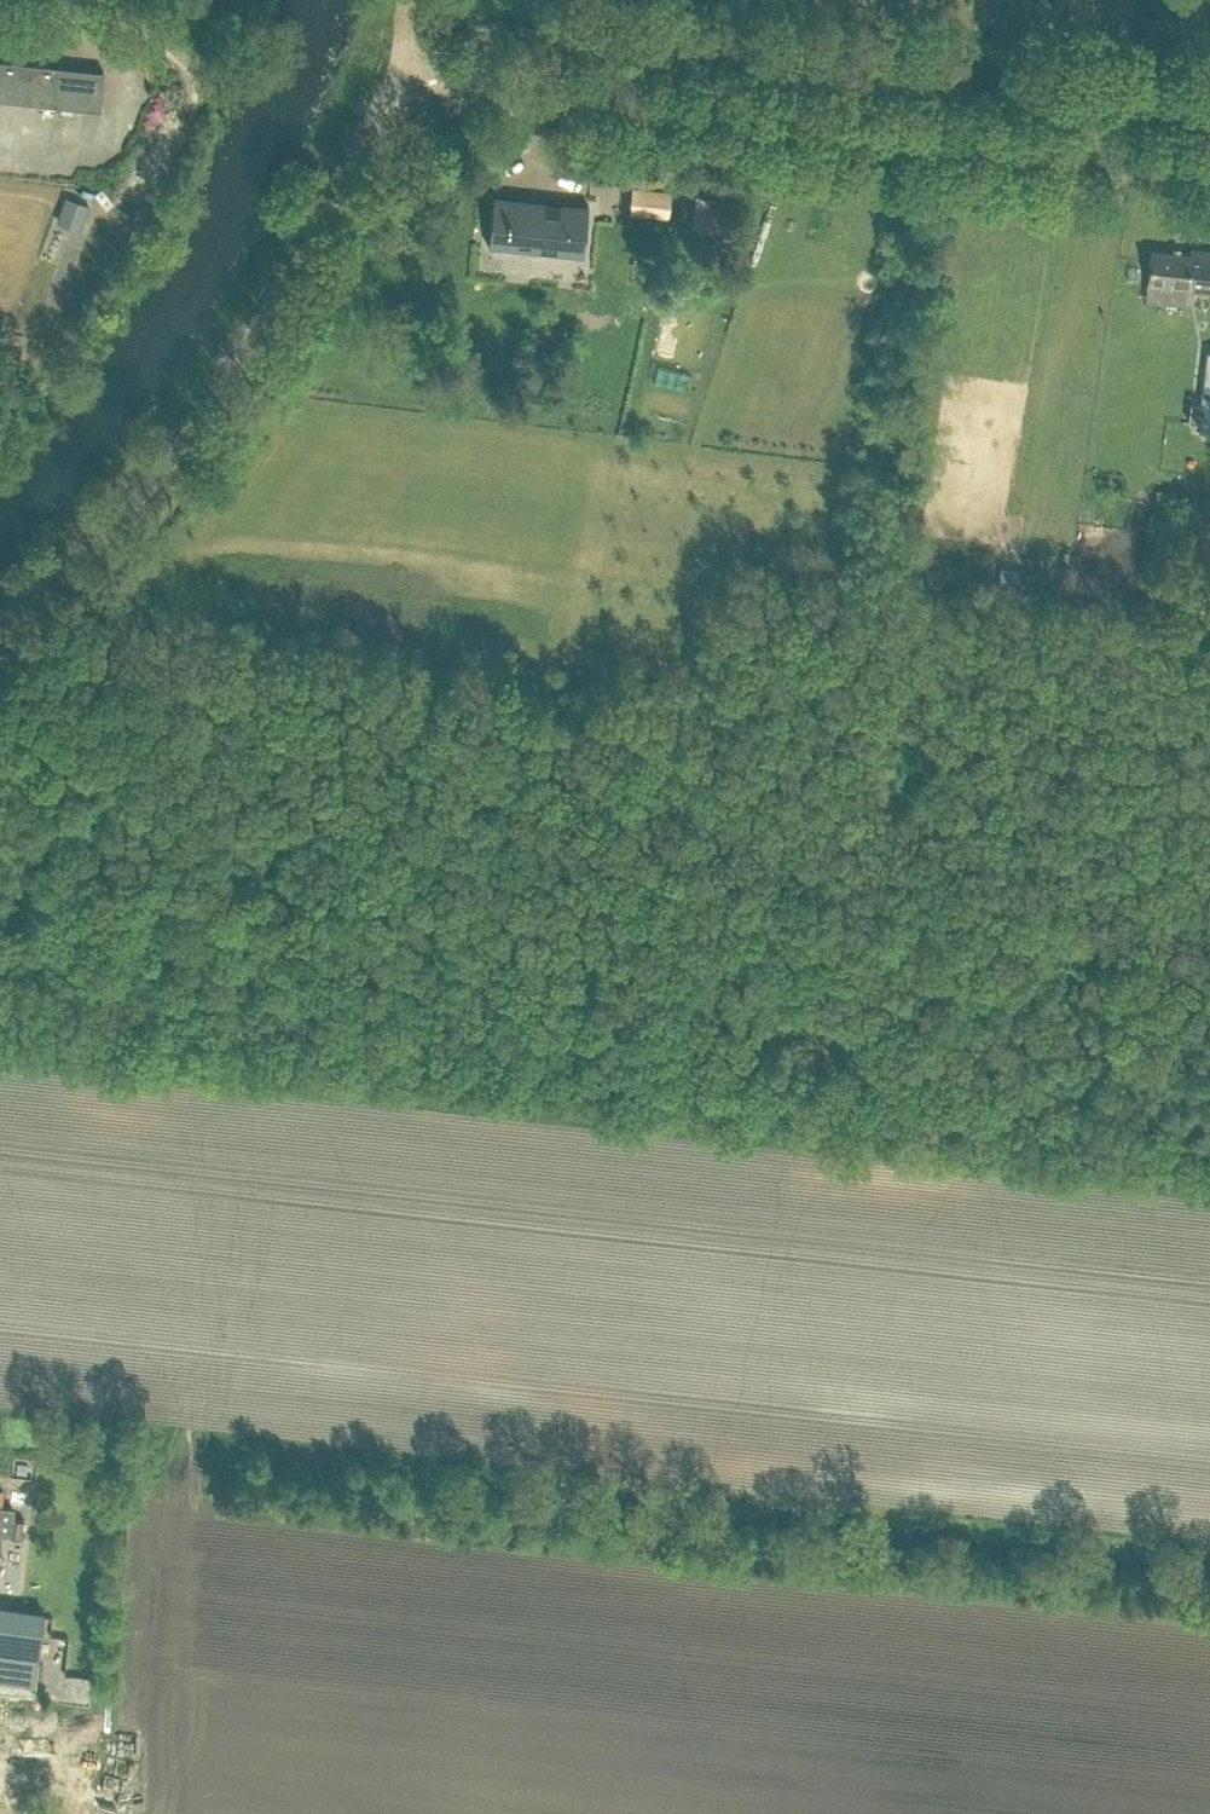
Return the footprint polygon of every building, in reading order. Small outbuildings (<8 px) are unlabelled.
[(51,103),(99,108),(103,70),(0,59),(0,97),(51,103)] [(668,192),(633,188),(631,208),(666,212),(668,192)] [(493,193),(488,244),(564,252),(565,251),(567,233),(569,234),(570,221),(568,221),(570,202),(493,193)] [(714,197),(697,195),(694,225),(711,227),(714,197)] [(71,198),(63,220),(79,226),(88,204),(71,198)] [(1209,292),(1209,248),(1191,246),(1190,251),(1150,247),(1146,281),(1186,285),(1186,290),(1209,292)] [(1207,351),(1200,403),(1190,402),(1187,420),(1198,422),(1198,423),(1209,425),(1209,352),(1207,351)] [(1017,603),(1019,583),(997,581),(995,601),(1017,603)] [(21,1536),(23,1518),(12,1516),(13,1507),(0,1506),(2,1489),(0,1489),(0,1529),(9,1530),(8,1535),(21,1536)] [(34,1683),(43,1610),(0,1604),(0,1679),(34,1683)]
